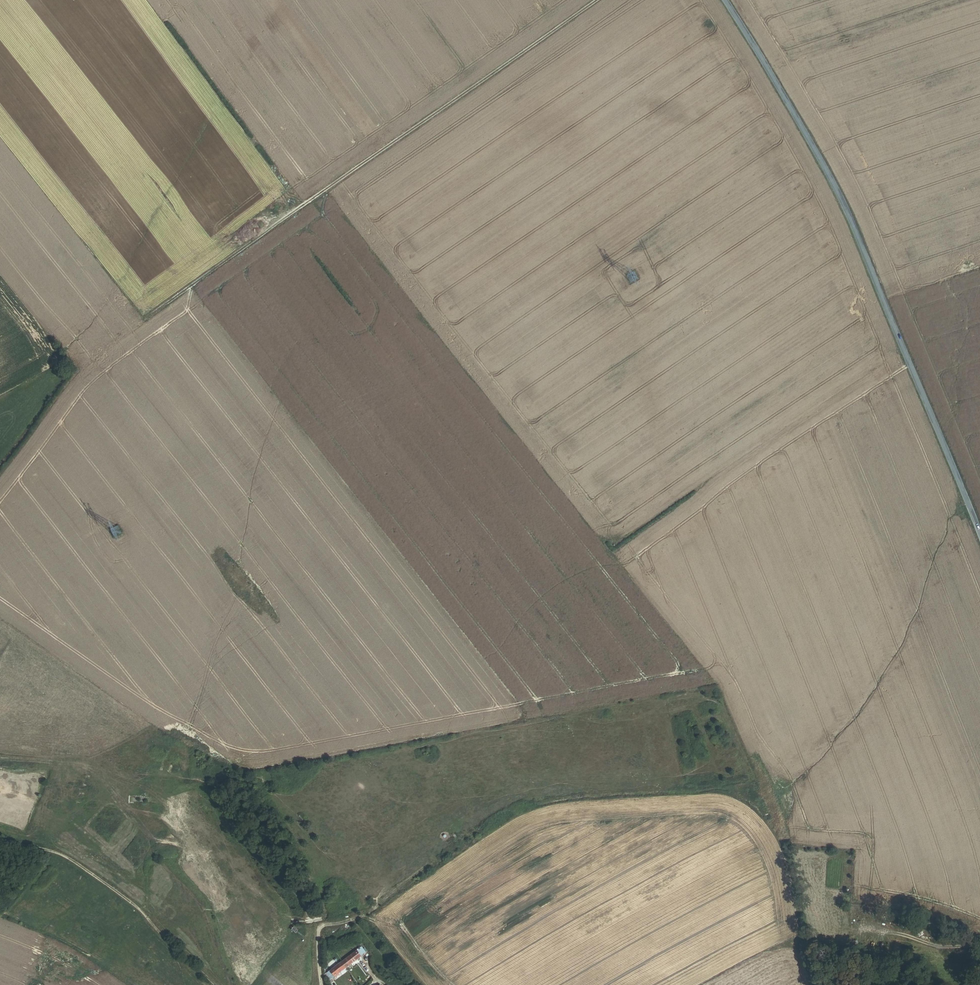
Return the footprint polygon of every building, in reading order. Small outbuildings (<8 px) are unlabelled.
[(360,956),(365,952),(361,947),(357,950),(360,956)] [(330,970),(334,976),(361,956),(360,956),(357,950),(356,950),(330,970)]
